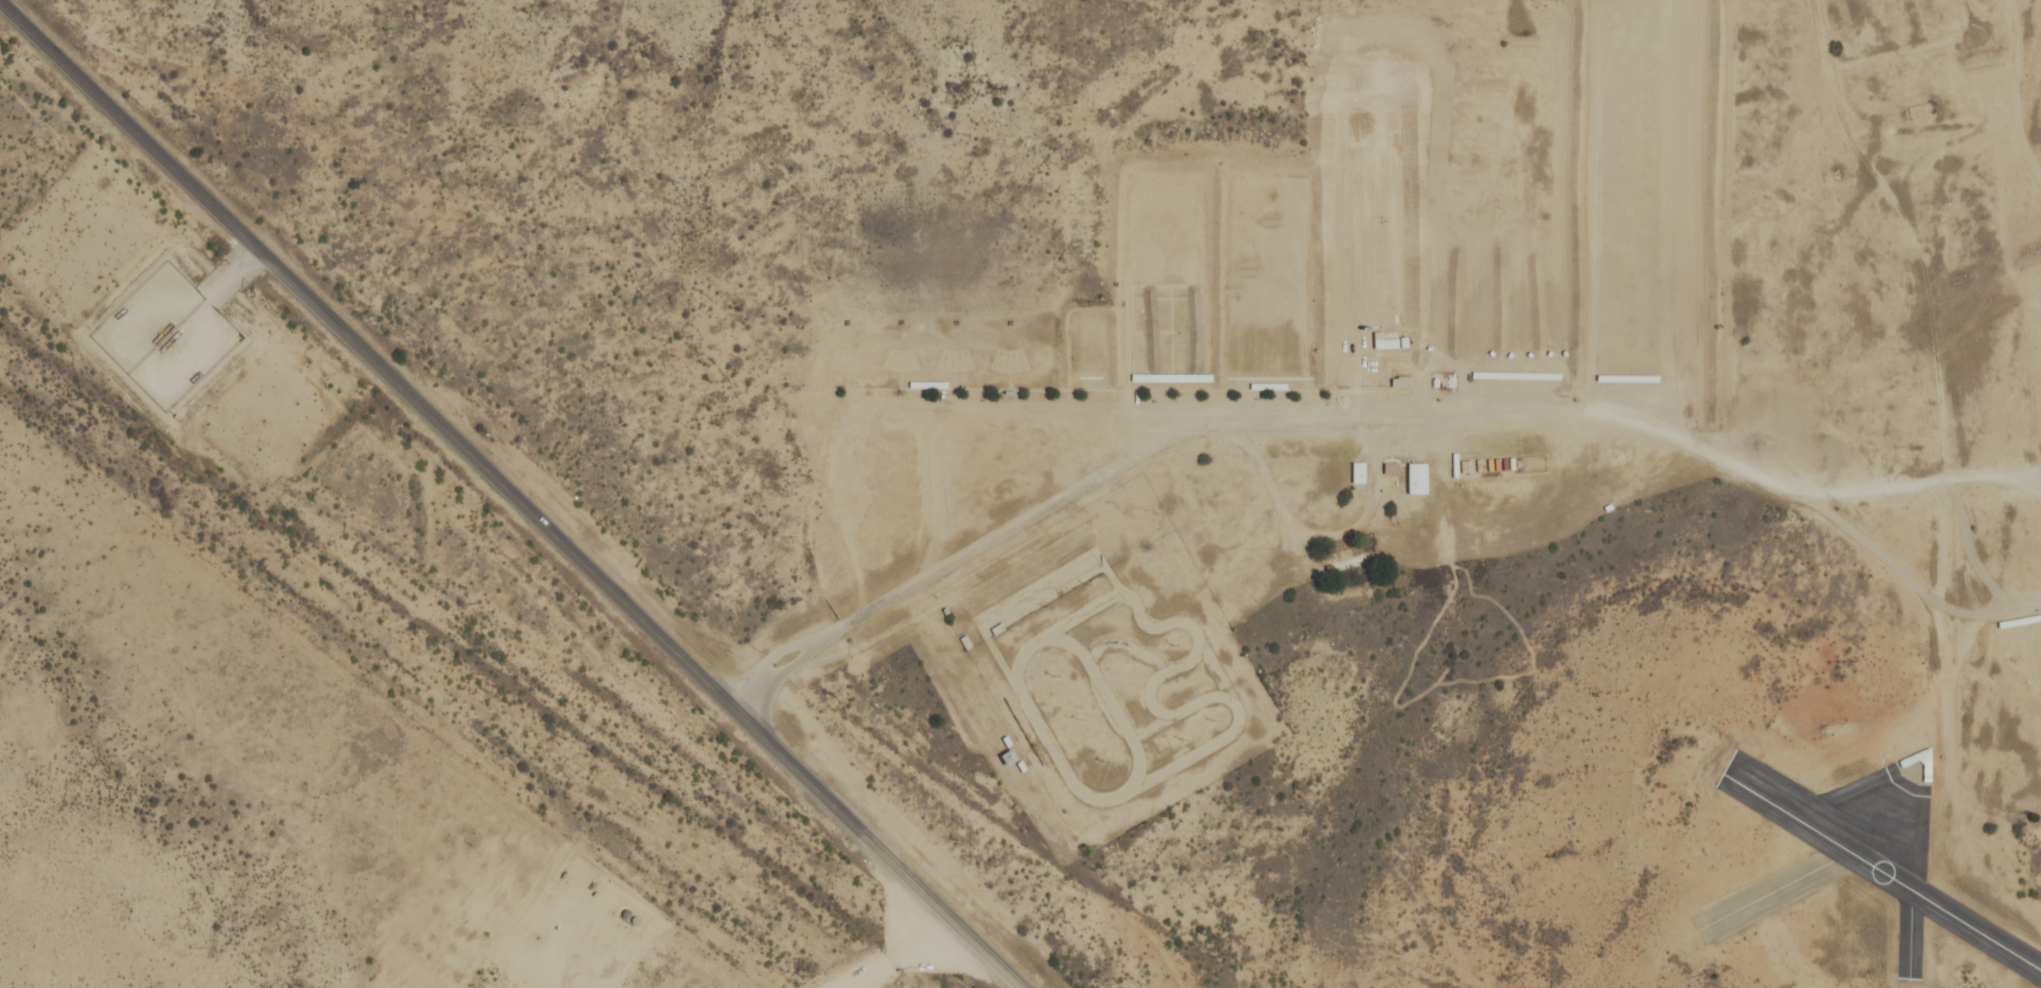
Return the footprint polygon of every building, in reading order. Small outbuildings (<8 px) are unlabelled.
[(1897,759),(1900,766),(1916,759),(1921,763),(1922,780),(1929,780),(1930,748),(1927,746),(1897,759)]
